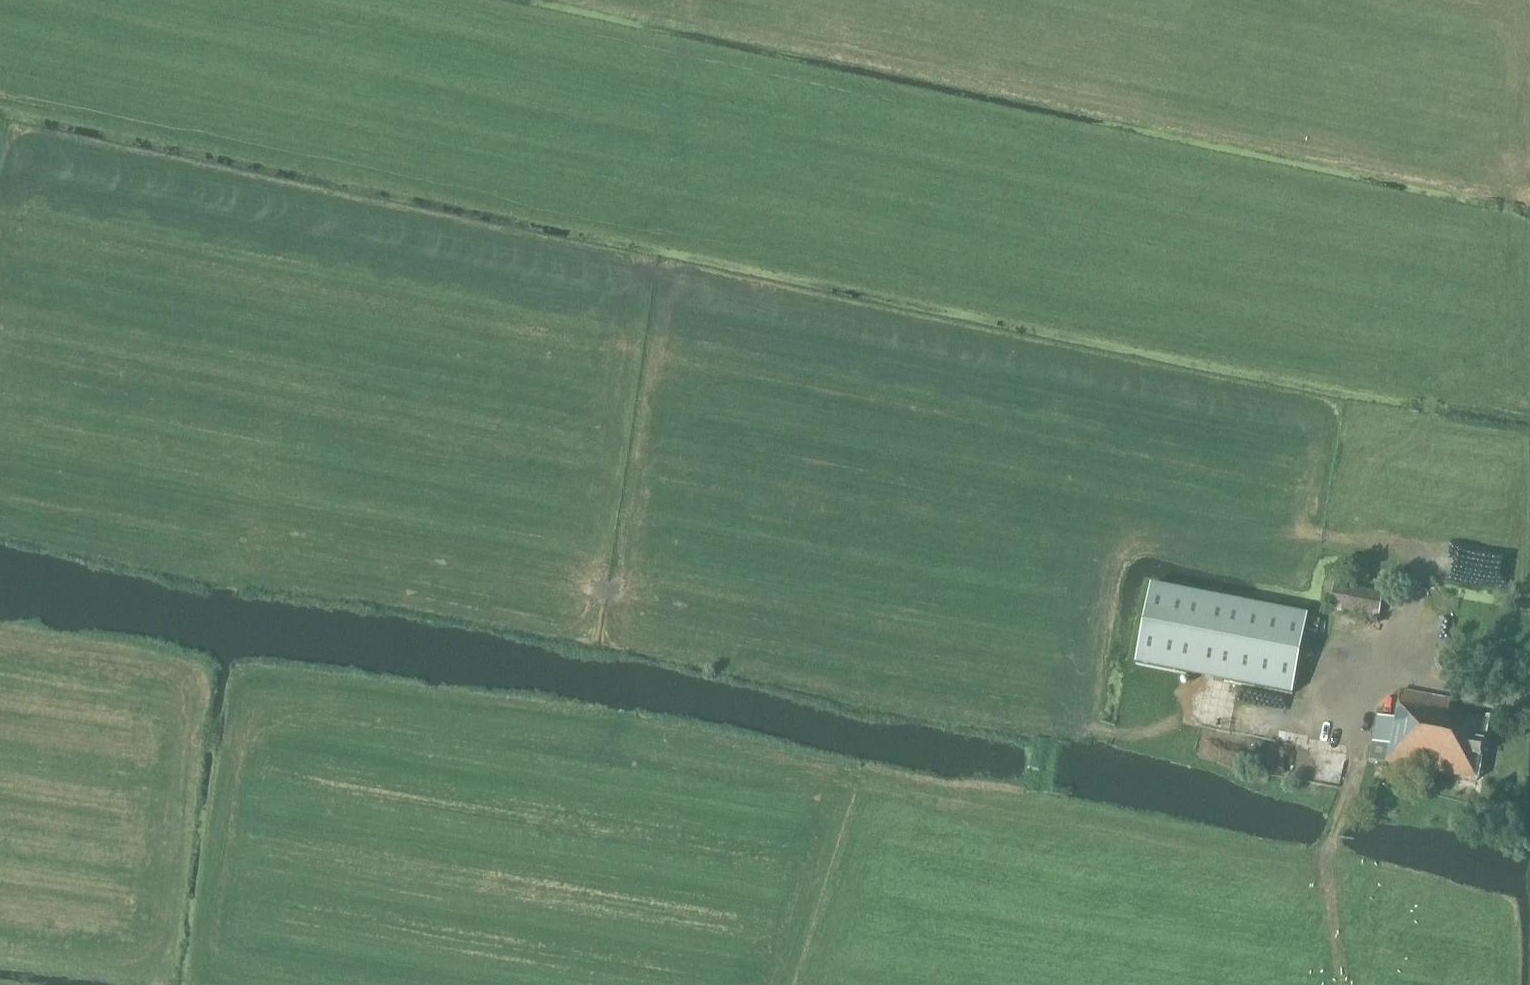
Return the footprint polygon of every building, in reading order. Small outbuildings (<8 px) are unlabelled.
[(1384,594),(1334,585),(1329,610),(1379,619),(1384,594)] [(1293,696),(1308,617),(1152,587),(1137,665),(1293,696)] [(1478,781),(1489,720),(1449,713),(1451,701),(1402,692),(1397,720),(1379,717),(1374,743),(1390,746),(1386,764),(1478,781)]
